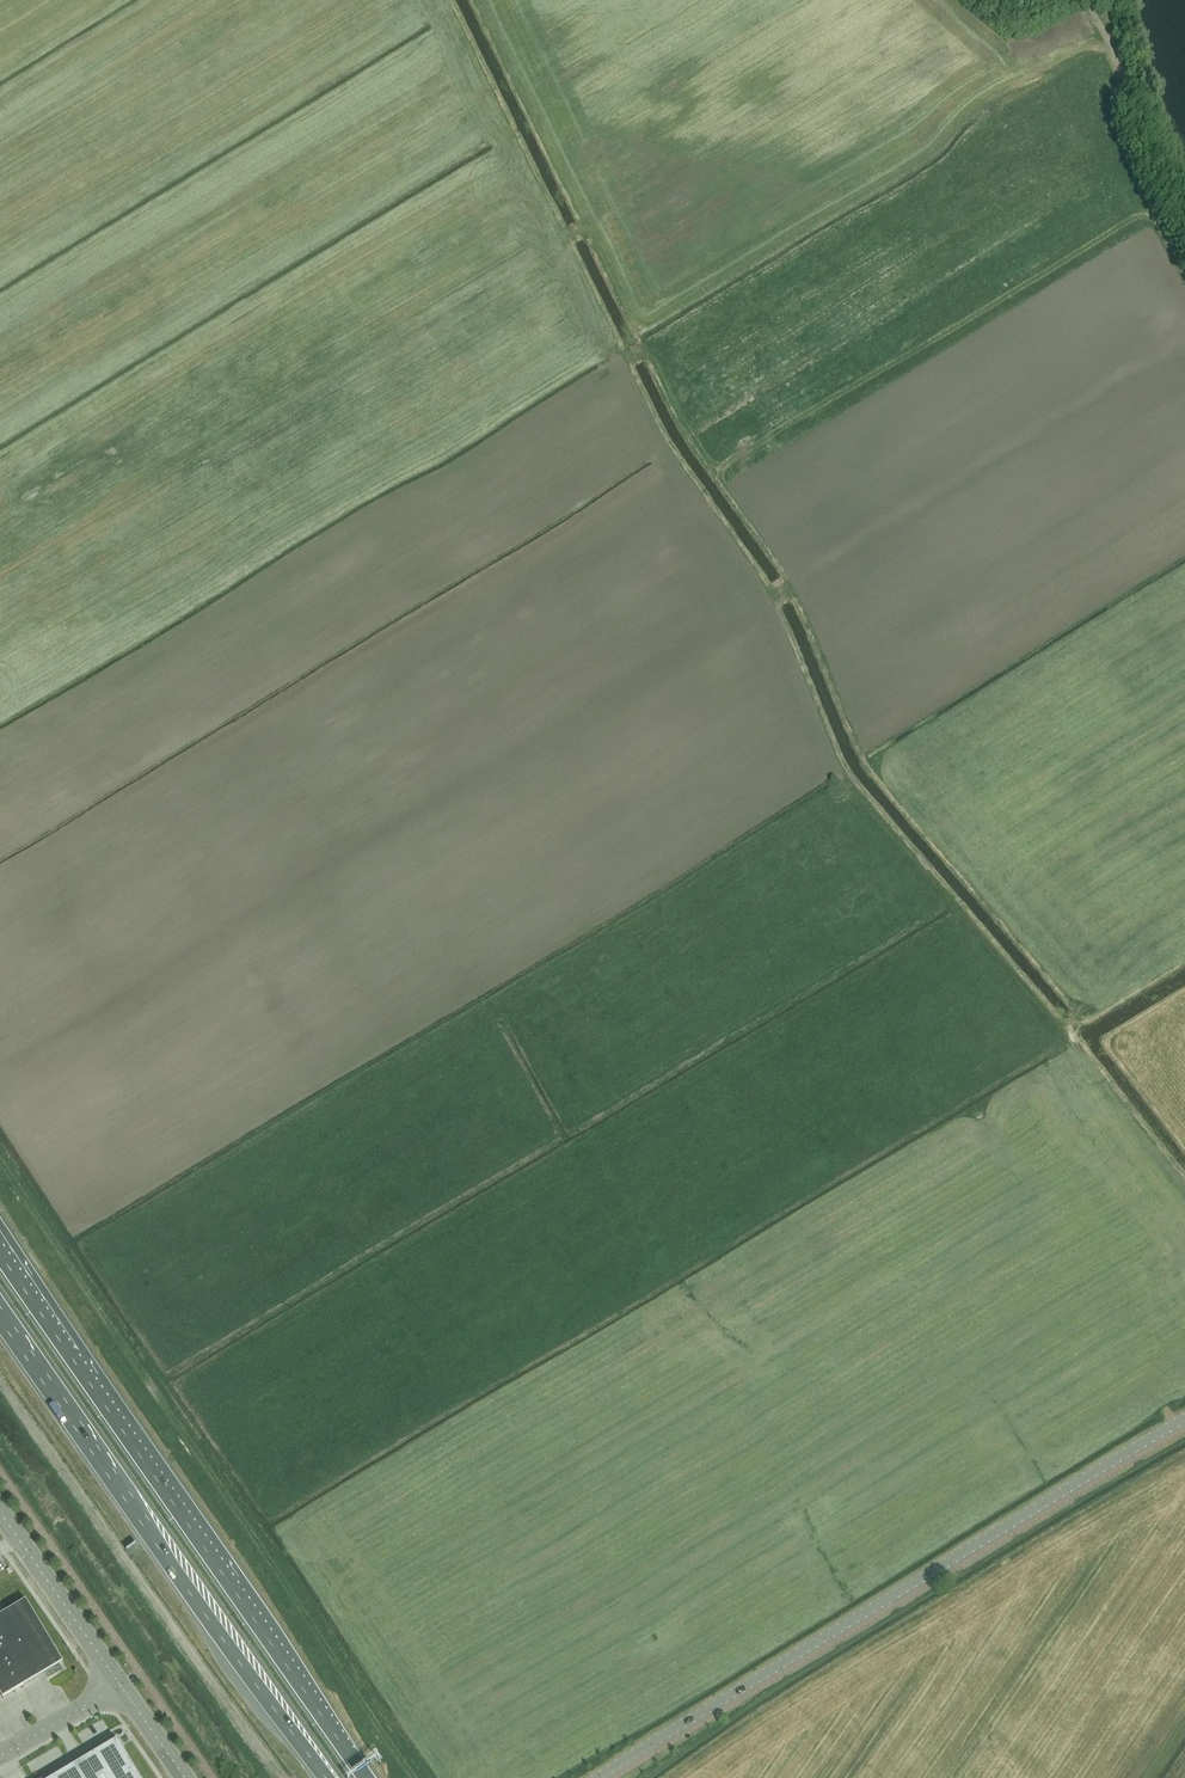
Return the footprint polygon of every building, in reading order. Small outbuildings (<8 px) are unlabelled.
[(3,1698),(35,1680),(34,1679),(44,1674),(54,1668),(55,1668),(18,1606),(7,1612),(8,1613),(0,1617),(0,1693),(3,1698)] [(86,1759),(86,1760),(78,1765),(77,1764),(55,1777),(140,1777),(122,1749),(121,1747),(111,1744),(86,1759)]
